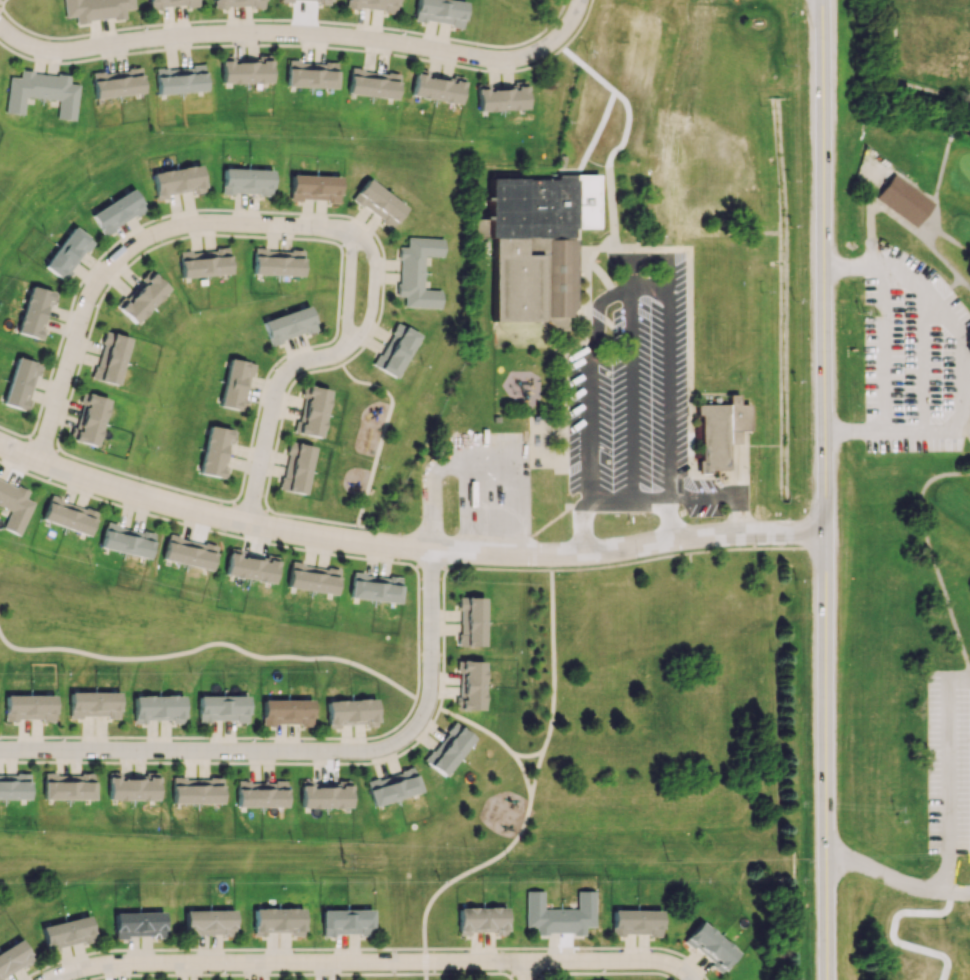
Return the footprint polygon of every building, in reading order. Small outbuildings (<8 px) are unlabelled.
[(64,17),(75,16),(75,22),(125,17),(124,10),(133,9),(132,0),(62,0),(64,17)] [(395,0),(347,0),(346,8),(395,11),(395,0)] [(465,1),(454,0),(416,0),(413,20),(462,26),(465,1)] [(603,22),(589,119),(630,125),(644,28),(639,28),(640,17),(613,13),(611,23),(603,22)] [(270,83),(270,55),(261,55),(261,62),(231,62),(231,55),(220,55),(220,83),(270,83)] [(157,95),(205,90),(203,65),(154,70),(157,95)] [(335,88),(285,85),(286,67),(336,70),(335,88)] [(94,99),(143,93),(139,68),(91,74),(94,99)] [(346,93),(394,100),(398,75),(350,68),(346,93)] [(411,97),(459,104),(463,77),(453,76),(452,81),(427,78),(428,71),(415,69),(411,97)] [(5,113),(23,115),(25,97),(58,100),(56,119),(74,120),(78,84),(68,83),(69,75),(56,73),(55,75),(20,71),(19,77),(9,76),(5,113)] [(526,109),(525,81),(516,82),(516,89),(486,90),(486,84),(476,84),(477,111),(526,109)] [(565,156),(562,167),(555,166),(558,154),(565,156)] [(203,189),(198,164),(150,174),(155,198),(203,189)] [(270,170),(222,169),(221,194),(270,195),(270,170)] [(338,176),(290,175),(289,200),(338,201),(338,176)] [(890,175),(874,198),(914,228),(921,218),(931,204),(890,175)] [(487,178),(488,220),(474,220),(475,240),(489,240),(490,322),(546,321),(546,333),(563,332),(562,310),(574,310),(573,250),(573,230),(596,230),(595,176),(487,178)] [(351,199),(390,228),(405,208),(366,179),(351,199)] [(89,213),(102,235),(144,210),(131,189),(89,213)] [(63,281),(92,241),(72,226),(43,266),(63,281)] [(443,238),(407,237),(406,247),(399,247),(397,296),(404,296),(404,307),(440,308),(440,290),(422,289),(423,256),(442,257),(443,238)] [(253,274),(301,275),(302,252),(266,251),(266,248),(253,247),(253,274)] [(180,277),(229,274),(227,249),(179,252),(180,277)] [(133,324),(168,289),(149,270),(142,277),(143,279),(116,307),(133,324)] [(15,332),(39,340),(51,305),(52,306),(56,294),(31,285),(15,332)] [(269,345),(315,330),(307,306),(261,321),(269,345)] [(374,367),(396,378),(417,333),(395,322),(374,367)] [(116,385),(129,338),(105,331),(92,378),(116,385)] [(40,364),(16,357),(1,404),(25,411),(40,364)] [(252,363),(227,358),(219,407),(244,411),(252,363)] [(320,438),(329,390),(307,385),(298,434),(320,438)] [(72,441),(95,446),(107,399),(84,393),(72,441)] [(694,406),(694,474),(713,474),(726,474),(725,447),(735,447),(734,432),(741,432),(747,432),(747,406),(735,406),(734,397),(726,397),(726,406),(694,406)] [(198,473),(223,478),(230,443),(233,444),(235,430),(207,425),(198,473)] [(304,494),(313,446),(288,442),(280,490),(304,494)] [(33,502),(25,499),(28,490),(0,479),(0,506),(9,510),(2,528),(19,535),(33,502)] [(41,520),(88,536),(95,512),(49,496),(41,520)] [(99,547),(146,559),(152,535),(105,523),(99,547)] [(215,546),(167,535),(162,559),(209,570),(215,546)] [(224,576),(273,583),(276,557),(266,555),(266,559),(238,555),(239,549),(228,548),(224,576)] [(286,588),(335,594),(338,569),(289,563),(286,588)] [(349,598),(398,603),(401,578),(351,573),(349,598)] [(483,646),(483,597),(458,597),(458,646),(483,646)] [(483,710),(483,661),(456,661),(456,670),(461,670),(461,710),(483,710)] [(118,692),(69,692),(69,716),(118,717),(118,692)] [(53,695),(5,694),(4,720),(53,720),(53,695)] [(133,723),(146,723),(146,719),(170,719),(170,723),(182,723),(182,695),(133,696),(133,723)] [(246,721),(246,695),(198,695),(197,721),(246,721)] [(310,700),(262,699),(261,724),(310,725),(310,700)] [(326,700),(327,728),(339,728),(339,724),(363,724),(363,726),(375,726),(375,699),(326,700)] [(473,738),(454,722),(423,761),(442,776),(473,738)] [(420,792),(413,768),(365,782),(372,806),(420,792)] [(157,800),(156,772),(147,772),(147,777),(118,778),(118,772),(107,772),(108,800),(157,800)] [(28,774),(0,774),(0,799),(28,799),(28,774)] [(92,799),(92,774),(43,774),(43,799),(92,799)] [(220,803),(221,779),(172,778),(171,803),(220,803)] [(349,807),(349,781),(338,781),(338,785),(312,785),(311,780),(300,780),(301,809),(349,807)] [(236,806),(285,807),(285,782),(236,782),(236,806)] [(524,890),(542,890),(542,908),(576,908),(576,890),(595,890),(595,927),(584,927),(584,935),(572,935),(572,932),(547,932),(547,935),(534,935),(534,927),(524,927),(524,890)] [(301,908),(301,935),(290,935),(290,928),(289,928),(289,932),(265,932),(265,935),(253,935),(253,931),(252,931),(252,926),(253,926),(253,909),(261,909),(261,908),(270,908),(283,908),(284,908),(293,907),(293,908),(301,908)] [(505,907),(506,930),(505,930),(505,934),(495,934),(494,931),(469,931),(469,935),(457,935),(457,908),(466,908),(466,907),(474,907),(474,908),(488,908),(488,907),(497,907),(505,907)] [(320,909),(371,909),(371,936),(358,936),(358,933),(333,933),(333,936),(321,936),(321,927),(320,927),(320,909)] [(184,911),(184,926),(183,926),(183,930),(184,930),(184,936),(196,936),(196,933),(221,933),(221,936),(232,936),(232,910),(184,911)] [(648,936),(659,936),(660,911),(612,910),(612,926),(611,926),(611,935),(623,935),(623,933),(648,934),(648,936)] [(113,912),(162,911),(163,938),(151,938),(151,935),(126,936),(127,938),(114,939),(113,912)] [(40,927),(46,952),(58,949),(58,947),(81,941),(82,943),(95,940),(87,915),(40,927)] [(736,952),(730,947),(730,946),(724,941),(723,942),(712,933),(713,932),(707,926),(706,926),(699,921),(688,935),(687,935),(684,938),(685,939),(682,941),(691,949),(693,947),(711,962),(709,965),(715,970),(718,973),(721,970),(722,970),(736,952)] [(21,965),(0,978),(0,949),(18,937),(33,961),(22,968),(21,965)]
